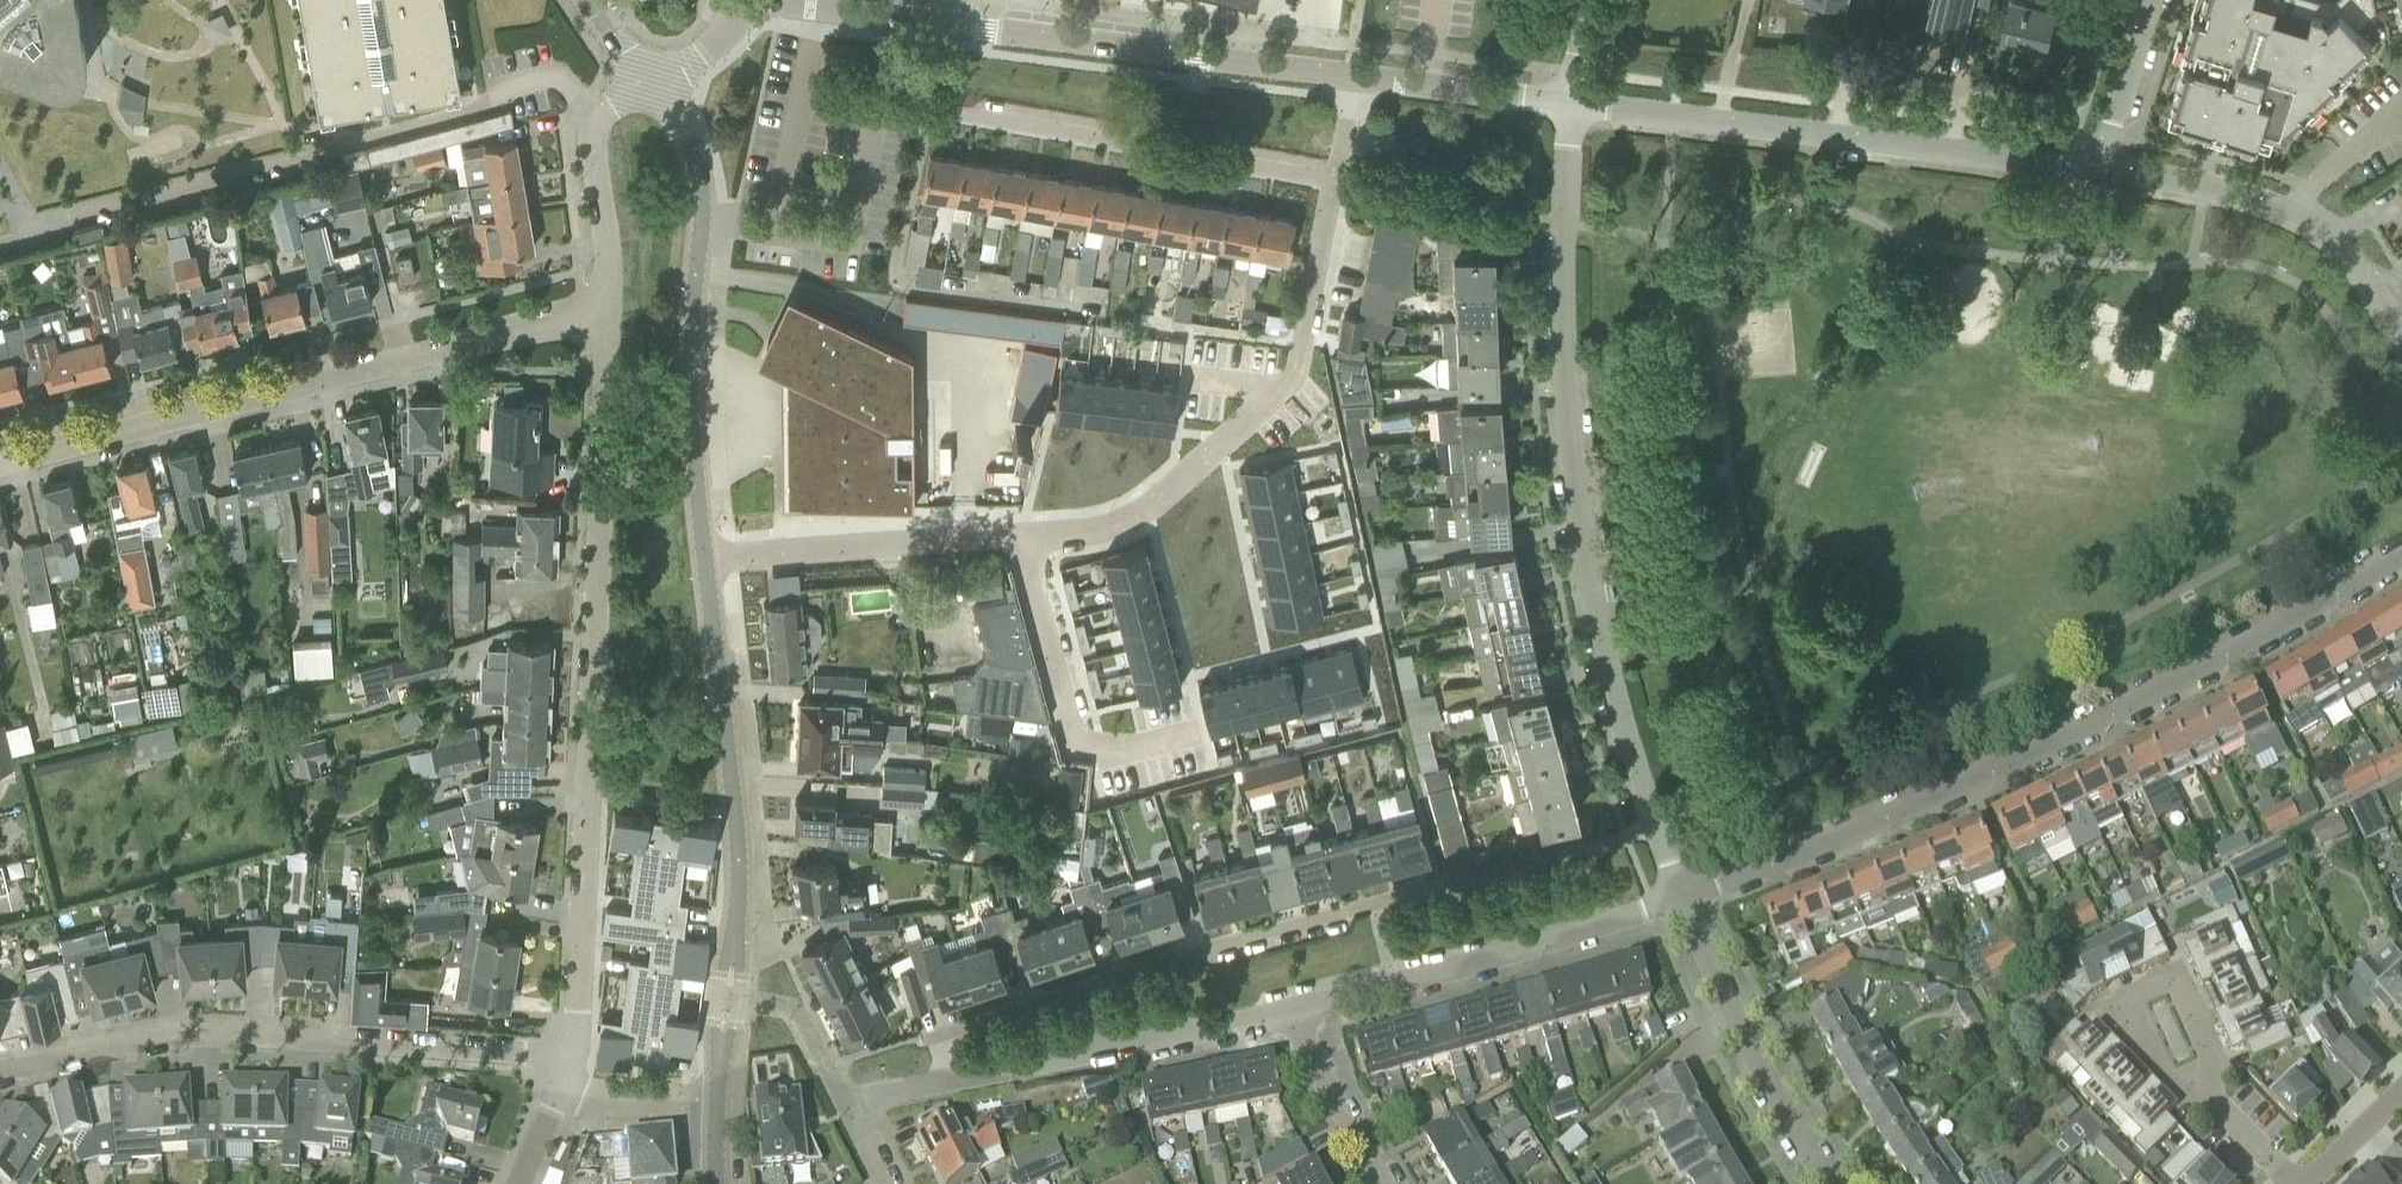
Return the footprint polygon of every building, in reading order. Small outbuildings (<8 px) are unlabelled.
[(50,82),(55,83),(60,84),(65,83),(70,81),(74,79),(78,76),(81,72),(84,67),(85,63),(86,58),(85,53),(76,0),(0,0),(0,63),(50,82)] [(445,6),(444,0),(299,0),(319,112),(386,101),(382,78),(389,77),(393,100),(460,88),(445,6)] [(1930,18),(1929,18),(1929,20),(1964,28),(1970,0),(1934,0),(1930,18)] [(2024,2),(2016,0),(2010,0),(2001,37),(2003,38),(2005,32),(2031,38),(2029,44),(2046,48),(2053,16),(2062,18),(2066,16),(2069,0),(2025,0),(2024,2)] [(2374,0),(2335,0),(2332,3),(2322,0),(2203,0),(2199,13),(2194,12),(2180,57),(2185,59),(2172,100),(2186,104),(2182,118),(2258,141),(2262,127),(2284,134),(2340,82),(2337,78),(2373,45),(2357,28),(2377,10),(2374,0)] [(345,170),(460,139),(513,124),(511,110),(509,110),(342,156),(345,170)] [(515,139),(492,143),(461,148),(467,183),(491,179),(491,178),(521,173),(515,139)] [(416,158),(420,172),(448,165),(444,150),(416,158)] [(957,197),(963,160),(930,154),(915,228),(928,231),(932,214),(934,214),(938,194),(957,197)] [(989,203),(996,166),(963,160),(957,197),(956,202),(950,235),(963,237),(966,222),(968,222),(970,204),(971,200),(989,203)] [(1022,209),(1029,171),(996,166),(989,203),(989,208),(1005,211),(1006,206),(1022,209)] [(328,179),(337,214),(368,206),(359,171),(328,179)] [(1055,215),(1062,177),(1029,171),(1022,209),(1021,214),(1036,216),(1037,212),(1055,215)] [(527,210),(521,173),(491,178),(491,179),(467,183),(474,219),(497,215),(497,216),(527,210)] [(1088,221),(1095,183),(1062,177),(1055,215),(1054,220),(1069,222),(1070,217),(1088,221)] [(1121,227),(1128,189),(1095,183),(1088,221),(1087,225),(1102,228),(1103,223),(1121,227)] [(1154,233),(1160,195),(1128,189),(1121,227),(1120,231),(1135,234),(1135,229),(1154,233)] [(1186,239),(1193,201),(1160,195),(1154,233),(1153,237),(1167,240),(1168,235),(1186,239)] [(1219,245),(1226,207),(1193,201),(1186,239),(1180,277),(1195,279),(1201,241),(1219,245)] [(1252,251),(1259,213),(1226,207),(1219,245),(1218,249),(1233,252),(1234,247),(1252,251)] [(296,210),(275,215),(283,248),(303,243),(304,243),(300,229),(296,210)] [(497,215),(474,219),(479,248),(483,272),(514,266),(511,251),(534,247),(528,210),(497,216),(497,215)] [(1292,219),(1259,213),(1252,251),(1251,255),(1266,258),(1267,253),(1286,257),(1292,219)] [(1407,292),(1415,244),(1419,221),(1377,213),(1374,232),(1403,237),(1401,252),(1398,266),(1395,280),(1366,274),(1363,293),(1396,292),(1407,292)] [(105,235),(101,223),(72,231),(76,243),(105,235)] [(324,223),(300,229),(304,243),(303,243),(312,279),(323,276),(324,279),(332,312),(339,310),(352,306),(372,301),(366,278),(358,246),(356,247),(357,250),(341,254),(332,256),(324,223)] [(986,223),(983,240),(997,242),(1000,225),(986,223)] [(1025,277),(1029,248),(1033,230),(1019,228),(1010,277),(1024,280),(1025,277)] [(1403,237),(1374,232),(1371,247),(1401,252),(1403,237)] [(1057,284),(1065,235),(1052,233),(1043,280),(1043,282),(1057,284)] [(1481,234),(1453,235),(1451,235),(1452,249),(1437,250),(1438,290),(1440,290),(1440,289),(1455,289),(1455,288),(1491,287),(1490,271),(1495,271),(1494,258),(1490,258),(1490,254),(1482,254),(1481,234)] [(1092,284),(1099,242),(1085,239),(1077,282),(1092,284)] [(131,282),(125,240),(103,243),(110,285),(131,282)] [(1118,246),(1114,266),(1128,268),(1132,248),(1118,246)] [(1398,266),(1401,252),(1371,247),(1369,261),(1398,266)] [(979,269),(982,251),(967,248),(962,274),(977,277),(978,269),(979,269)] [(251,325),(242,269),(221,274),(223,283),(204,288),(195,253),(172,259),(177,288),(188,285),(193,303),(181,307),(178,307),(186,341),(187,343),(201,339),(202,344),(238,335),(236,328),(251,325)] [(1150,253),(1147,270),(1161,272),(1163,255),(1150,253)] [(416,275),(410,254),(396,258),(401,279),(416,275)] [(305,318),(296,284),(277,289),(272,272),(269,258),(243,263),(246,279),(258,276),(262,293),(261,293),(263,304),(269,327),(305,318)] [(1395,280),(1398,266),(1369,261),(1366,274),(1395,280)] [(1229,266),(1219,264),(1216,263),(1213,283),(1226,285),(1229,266)] [(1262,272),(1249,269),(1245,287),(1259,290),(1262,272)] [(106,277),(85,282),(93,312),(113,307),(114,307),(112,298),(106,277)] [(1492,318),(1491,287),(1455,288),(1455,289),(1440,289),(1440,290),(1442,320),(1492,318)] [(139,294),(116,291),(114,311),(137,314),(139,294)] [(1390,323),(1396,292),(1363,293),(1359,310),(1376,313),(1374,320),(1390,323)] [(912,429),(912,353),(884,339),(831,314),(831,315),(797,298),(774,344),(766,341),(757,359),(765,363),(782,371),(788,375),(789,460),(783,460),(783,504),(789,504),(886,503),(913,503),(912,429)] [(186,341),(178,307),(181,307),(180,299),(148,308),(152,324),(133,329),(135,337),(141,360),(147,359),(147,362),(159,359),(158,356),(175,351),(174,344),(186,341)] [(1252,330),(1256,306),(1243,304),(1239,328),(1252,330)] [(1363,316),(1361,316),(1344,313),(1339,344),(1357,347),(1363,316)] [(1034,315),(1032,339),(1058,342),(1060,342),(1062,327),(1063,319),(1034,315)] [(1493,350),(1492,318),(1442,320),(1444,352),(1493,350)] [(79,376),(71,343),(55,347),(51,330),(41,333),(38,319),(21,324),(22,326),(19,327),(27,356),(40,353),(42,361),(48,384),(63,380),(64,385),(78,381),(77,377),(79,376)] [(86,339),(71,343),(79,376),(82,375),(83,379),(95,376),(94,372),(110,368),(104,345),(102,335),(100,336),(96,319),(82,322),(86,339)] [(1077,320),(1076,330),(1091,331),(1092,322),(1077,320)] [(1387,337),(1390,323),(1374,320),(1372,334),(1387,337)] [(1100,323),(1099,332),(1114,334),(1115,324),(1100,323)] [(14,360),(27,356),(19,327),(22,326),(21,324),(3,328),(6,342),(0,344),(0,401),(8,399),(7,395),(22,391),(16,368),(14,360)] [(1115,324),(1114,334),(1128,336),(1129,326),(1115,324)] [(1145,335),(1144,345),(1159,347),(1160,337),(1145,335)] [(1160,337),(1159,347),(1173,348),(1174,339),(1160,337)] [(1025,344),(1009,413),(1021,416),(1019,423),(1028,426),(1029,426),(1031,419),(1041,421),(1057,352),(1025,344)] [(1495,383),(1493,350),(1444,352),(1436,352),(1436,385),(1495,383)] [(1364,358),(1356,358),(1332,356),(1341,402),(1364,401),(1373,400),(1364,358)] [(1059,371),(1054,414),(1081,417),(1086,374),(1059,371)] [(1086,374),(1081,417),(1104,420),(1109,377),(1086,374)] [(1109,377),(1104,420),(1127,422),(1132,379),(1109,377)] [(1132,379),(1127,422),(1149,425),(1154,382),(1132,379)] [(1154,382),(1149,425),(1173,428),(1178,385),(1154,382)] [(504,384),(503,398),(520,399),(521,384),(504,384)] [(441,440),(441,424),(440,400),(409,401),(409,419),(402,419),(402,466),(422,466),(422,451),(422,441),(441,440)] [(1365,430),(1364,413),(1364,401),(1341,402),(1351,449),(1368,446),(1365,430)] [(1499,434),(1497,413),(1496,401),(1436,407),(1439,439),(1449,438),(1499,434)] [(535,451),(536,413),(537,405),(495,403),(492,479),(550,481),(550,478),(547,478),(548,455),(551,455),(552,452),(535,451)] [(345,414),(350,434),(345,435),(352,469),(343,471),(348,496),(375,490),(366,451),(385,447),(376,408),(345,414)] [(1026,445),(1030,426),(1029,426),(1028,426),(1019,423),(1015,422),(1014,425),(1012,435),(1011,441),(1026,445)] [(1501,466),(1499,434),(1449,438),(1451,470),(1501,466)] [(287,487),(308,482),(306,475),(307,475),(304,462),(299,439),(266,447),(274,482),(282,521),(279,522),(279,525),(279,555),(297,554),(295,520),(287,487)] [(282,521),(274,482),(266,447),(251,450),(250,445),(237,448),(238,453),(233,454),(238,477),(241,489),(258,485),(266,527),(279,525),(279,522),(282,521)] [(1375,478),(1368,446),(1351,449),(1357,480),(1375,478)] [(208,488),(205,481),(206,481),(203,470),(197,447),(168,454),(174,477),(188,531),(204,527),(195,492),(208,488)] [(1290,458),(1239,469),(1246,500),(1296,490),(1290,458)] [(147,519),(158,516),(160,511),(157,501),(158,501),(148,463),(143,464),(140,461),(134,463),(133,467),(117,471),(122,488),(107,492),(111,516),(129,606),(155,602),(141,527),(147,519)] [(1341,466),(1331,468),(1334,482),(1344,480),(1341,466)] [(1504,497),(1501,466),(1451,470),(1450,470),(1451,492),(1452,502),(1468,501),(1504,497)] [(398,474),(399,493),(413,492),(412,473),(398,474)] [(1381,509),(1375,478),(1357,480),(1364,513),(1381,509)] [(86,539),(80,515),(77,502),(71,479),(43,486),(48,509),(52,521),(48,522),(56,551),(62,577),(81,573),(73,542),(86,539)] [(1344,480),(1334,482),(1337,496),(1347,494),(1344,480)] [(1296,490),(1246,500),(1252,531),(1303,520),(1296,490)] [(412,520),(425,500),(413,492),(400,512),(412,520)] [(1507,530),(1504,497),(1468,501),(1452,502),(1453,513),(1455,534),(1507,530)] [(9,523),(3,500),(0,501),(0,541),(12,538),(9,523)] [(559,509),(535,508),(517,507),(516,525),(482,524),(482,537),(557,540),(559,509)] [(329,589),(325,508),(306,509),(309,569),(310,569),(312,590),(329,589)] [(465,510),(451,510),(451,536),(466,536),(465,510)] [(348,541),(346,512),(328,513),(329,542),(348,541)] [(241,519),(221,522),(226,559),(246,556),(241,519)] [(1303,520),(1252,531),(1259,562),(1309,551),(1303,520)] [(1354,527),(1344,529),(1347,543),(1357,541),(1354,527)] [(474,576),(475,553),(481,554),(481,550),(515,551),(515,569),(532,570),(556,571),(557,540),(482,537),(466,536),(451,536),(452,613),(484,614),(484,576),(474,576)] [(1405,554),(1401,538),(1372,542),(1375,558),(1405,554)] [(51,599),(47,580),(40,541),(22,546),(35,600),(27,602),(33,626),(56,620),(51,599)] [(1357,541),(1347,543),(1350,557),(1360,555),(1357,541)] [(198,563),(194,543),(177,547),(182,567),(198,563)] [(1145,545),(1103,556),(1110,582),(1152,571),(1145,545)] [(1510,548),(1486,553),(1454,560),(1461,592),(1480,588),(1517,580),(1510,548)] [(1309,551),(1259,562),(1265,593),(1316,582),(1309,551)] [(1410,573),(1405,554),(1375,558),(1379,579),(1395,575),(1410,573)] [(1007,592),(1006,586),(1006,578),(1001,579),(999,564),(938,571),(941,600),(1007,592)] [(1152,571),(1110,582),(1116,604),(1157,593),(1152,571)] [(1072,577),(1063,579),(1066,593),(1076,591),(1072,577)] [(1523,611),(1517,580),(1480,588),(1487,619),(1523,611)] [(1316,582),(1265,593),(1272,625),(1323,614),(1316,582)] [(1012,585),(1011,585),(1006,586),(1007,592),(1009,599),(973,606),(985,659),(1032,665),(1012,585)] [(1367,589),(1358,591),(1361,606),(1370,604),(1367,589)] [(1076,591),(1066,593),(1070,607),(1079,605),(1076,591)] [(1157,593),(1116,604),(1121,626),(1163,615),(1157,593)] [(1403,611),(1399,593),(1383,596),(1386,615),(1389,625),(1405,620),(1403,611)] [(812,613),(801,614),(800,598),(764,602),(765,615),(763,618),(764,628),(767,631),(771,674),(799,671),(799,675),(806,674),(814,666),(812,652),(822,640),(820,619),(812,613)] [(2391,611),(2401,628),(2401,604),(2391,611)] [(1530,642),(1523,611),(1487,619),(1469,624),(1475,654),(1530,642)] [(2391,611),(2367,625),(2394,671),(2401,667),(2401,628),(2391,611)] [(1163,615),(1121,626),(1127,648),(1169,638),(1163,615)] [(1084,621),(1074,624),(1078,638),(1087,635),(1084,621)] [(2401,683),(2394,671),(2367,625),(2342,640),(2370,686),(2377,699),(2401,683)] [(330,634),(292,637),(295,675),(333,672),(330,634)] [(1087,635),(1078,638),(1081,651),(1091,649),(1087,635)] [(1169,638),(1127,648),(1133,670),(1174,660),(1169,638)] [(2370,686),(2342,640),(2318,655),(2346,701),(2370,686)] [(553,643),(529,641),(508,641),(507,649),(489,648),(488,664),(483,664),(482,684),(526,686),(526,688),(551,689),(553,643)] [(1537,674),(1530,642),(1475,654),(1482,686),(1537,674)] [(401,658),(382,663),(387,683),(449,668),(444,647),(401,658)] [(1351,648),(1319,656),(1332,706),(1364,698),(1351,648)] [(1395,655),(1399,670),(1415,666),(1412,652),(1395,655)] [(2346,701),(2318,655),(2293,669),(2314,704),(2321,716),(2346,701)] [(1319,656),(1289,664),(1299,706),(1302,714),(1332,706),(1319,656)] [(1047,718),(1032,665),(985,659),(970,674),(951,678),(957,707),(982,710),(1009,714),(1047,718)] [(1174,660),(1133,670),(1140,696),(1181,686),(1174,660)] [(1289,664),(1266,670),(1277,712),(1299,706),(1289,664)] [(1095,665),(1086,668),(1089,682),(1099,679),(1095,665)] [(1421,694),(1415,666),(1399,670),(1408,713),(1438,706),(1435,690),(1421,694)] [(266,668),(244,670),(245,696),(267,690),(266,668)] [(2321,716),(2314,704),(2293,669),(2284,675),(2281,670),(2267,678),(2270,683),(2266,686),(2267,687),(2269,686),(2289,719),(2284,721),(2295,739),(2324,721),(2321,716)] [(1266,670),(1244,676),(1255,717),(1277,712),(1266,670)] [(863,691),(864,678),(838,676),(837,689),(850,690),(863,691)] [(1244,676),(1222,681),(1233,723),(1255,717),(1244,676)] [(195,678),(152,685),(157,713),(199,706),(195,678)] [(1099,679),(1089,682),(1093,696),(1102,693),(1099,679)] [(1222,681),(1199,687),(1210,729),(1233,723),(1222,681)] [(112,715),(141,713),(139,683),(111,684),(112,715)] [(549,724),(551,689),(526,688),(526,686),(482,684),(482,689),(473,689),(472,699),(505,701),(504,710),(503,722),(504,722),(504,721),(549,724)] [(1541,692),(1518,698),(1489,706),(1498,738),(1550,724),(1541,692)] [(2270,729),(2264,715),(2253,694),(2255,693),(2255,692),(2226,706),(2244,742),(2245,741),(2255,761),(2273,752),(2277,760),(2288,755),(2274,727),(2270,729)] [(859,702),(839,701),(801,699),(801,705),(798,704),(797,717),(800,717),(799,731),(880,735),(881,717),(858,716),(859,702)] [(1442,724),(1438,706),(1408,713),(1412,730),(1442,724)] [(2244,742),(2226,706),(2201,718),(2218,754),(2244,742)] [(1006,738),(1009,714),(982,710),(979,735),(1006,738)] [(2218,754),(2201,718),(2175,731),(2193,767),(2218,754)] [(11,754),(5,728),(3,721),(0,722),(0,769),(14,765),(11,754)] [(127,732),(134,758),(179,747),(172,721),(127,732)] [(529,792),(530,771),(545,772),(546,754),(548,754),(549,724),(504,721),(504,722),(503,722),(503,738),(491,737),(490,775),(494,775),(493,792),(529,792)] [(27,722),(5,728),(11,754),(34,748),(27,722)] [(55,742),(79,737),(76,722),(52,728),(55,742)] [(1351,722),(1337,725),(1340,735),(1354,731),(1351,722)] [(1558,754),(1550,724),(1498,738),(1506,768),(1522,764),(1558,754)] [(443,730),(436,746),(477,736),(474,725),(454,730),(443,730)] [(1337,725),(1323,729),(1326,738),(1340,735),(1337,725)] [(880,753),(880,735),(799,731),(799,746),(795,746),(795,758),(798,758),(798,763),(836,765),(837,750),(880,753)] [(2193,767),(2175,731),(2149,744),(2167,780),(2193,767)] [(1298,735),(1284,739),(1287,748),(1301,745),(1298,735)] [(477,736),(436,746),(431,747),(437,772),(476,763),(478,769),(484,768),(477,736)] [(297,756),(286,759),(291,777),(302,774),(313,771),(310,760),(317,758),(328,755),(324,737),(294,745),(297,756)] [(1435,754),(1431,738),(1415,742),(1418,758),(1435,754)] [(1284,739),(1270,743),(1273,752),(1287,748),(1284,739)] [(2167,780),(2149,744),(2124,757),(2142,793),(2151,810),(2176,797),(2167,780)] [(1254,747),(1240,751),(1242,760),(1256,756),(1254,747)] [(2401,770),(2401,747),(2378,760),(2388,778),(2401,770)] [(1240,751),(1226,754),(1228,764),(1242,760),(1240,751)] [(1299,752),(1265,761),(1272,787),(1305,778),(1304,771),(1299,752)] [(1438,766),(1435,754),(1418,758),(1422,772),(1423,771),(1428,788),(1443,784),(1443,785),(1452,783),(1447,763),(1438,766)] [(1566,785),(1558,754),(1522,764),(1530,795),(1566,785)] [(2142,793),(2124,757),(2098,769),(2116,805),(2142,793)] [(1085,801),(1088,764),(1059,761),(1055,798),(1085,801)] [(1272,787),(1265,761),(1235,770),(1237,779),(1243,777),(1247,794),(1272,787)] [(2380,783),(2369,762),(2339,778),(2341,780),(2349,799),(2380,783)] [(884,767),(883,783),(924,786),(925,770),(884,767)] [(2122,818),(2116,805),(2098,769),(2073,782),(2097,830),(2122,818)] [(2382,791),(2393,816),(2401,812),(2401,780),(2382,791)] [(2097,830),(2073,782),(2047,795),(2071,843),(2097,830)] [(922,805),(924,788),(924,786),(883,783),(881,803),(922,805)] [(1408,785),(1395,789),(1400,806),(1412,803),(1408,785)] [(1575,817),(1566,785),(1530,795),(1514,799),(1522,830),(1575,817)] [(1394,863),(1384,825),(1375,793),(1363,797),(1371,828),(1354,833),(1352,833),(1362,871),(1394,863)] [(2350,805),(2363,834),(2383,824),(2375,806),(2379,804),(2374,793),(2350,805)] [(2071,843),(2047,795),(2021,807),(2045,856),(2071,843)] [(832,817),(833,813),(833,800),(796,798),(794,827),(829,829),(828,844),(889,852),(890,820),(832,817)] [(2255,808),(2260,816),(2274,808),(2269,799),(2255,808)] [(470,818),(465,801),(427,812),(416,815),(420,831),(431,828),(470,818)] [(1352,833),(1354,833),(1346,801),(1332,805),(1339,837),(1321,842),(1331,879),(1362,871),(1352,833)] [(1449,801),(1447,801),(1431,805),(1435,820),(1436,820),(1452,816),(1449,801)] [(2301,821),(2292,804),(2291,802),(2261,817),(2270,836),(2301,821)] [(2045,856),(2021,807),(1993,821),(1993,823),(1996,822),(2019,869),(2045,856)] [(614,810),(610,842),(635,845),(628,897),(633,897),(631,911),(652,914),(664,821),(648,818),(649,814),(614,810)] [(1469,845),(1463,822),(1461,813),(1452,816),(1436,820),(1438,828),(1445,851),(1469,845)] [(2338,813),(2313,829),(2324,845),(2349,830),(2338,813)] [(536,826),(513,822),(500,820),(500,818),(476,814),(471,848),(493,852),(531,860),(536,826)] [(1420,833),(1416,817),(1384,825),(1394,863),(1425,854),(1425,856),(1426,856),(1420,833)] [(664,821),(652,914),(685,919),(688,902),(679,901),(684,860),(710,864),(711,856),(716,823),(681,819),(680,823),(664,821)] [(1331,879),(1321,842),(1316,822),(1288,830),(1287,827),(1284,829),(1290,850),(1300,888),(1331,879)] [(1250,826),(1237,830),(1242,848),(1250,846),(1255,845),(1250,826)] [(1994,864),(1990,854),(1980,829),(1982,828),(1981,826),(1952,838),(1967,875),(1972,888),(1976,900),(2003,889),(1998,877),(1994,864)] [(344,833),(344,840),(364,841),(365,827),(344,833)] [(1290,850),(1284,829),(1278,830),(1281,838),(1255,845),(1259,858),(1269,896),(1300,888),(1290,850)] [(2244,833),(2229,841),(2235,853),(2250,845),(2244,833)] [(1237,904),(1227,867),(1219,835),(1205,839),(1214,870),(1195,875),(1200,892),(1206,916),(1207,915),(1206,913),(1237,904)] [(1967,875),(1952,838),(1942,842),(1940,837),(1924,843),(1927,849),(1926,849),(1941,886),(1967,875)] [(999,842),(976,839),(975,843),(955,840),(951,860),(972,863),(973,858),(996,861),(999,842)] [(2281,840),(2229,866),(2238,884),(2290,858),(2281,840)] [(2229,841),(2215,848),(2221,860),(2235,853),(2229,841)] [(468,887),(437,890),(439,910),(463,908),(469,907),(484,910),(488,890),(489,885),(502,888),(525,891),(531,860),(493,852),(471,848),(460,851),(468,887)] [(1941,886),(1926,849),(1899,860),(1914,897),(1941,886)] [(1171,889),(1184,885),(1174,851),(1158,856),(1162,869),(1150,873),(1154,887),(1138,892),(1151,932),(1181,922),(1171,889)] [(1269,896),(1259,858),(1227,867),(1237,904),(1269,896)] [(1920,911),(1914,897),(1899,860),(1889,864),(1887,858),(1872,864),(1874,870),(1873,870),(1888,907),(1893,921),(1920,911)] [(2195,858),(2177,867),(2183,879),(2201,870),(2195,858)] [(869,914),(864,878),(835,882),(833,862),(792,867),(796,905),(810,903),(812,919),(836,916),(850,915),(869,914)] [(0,863),(0,891),(8,889),(2,863),(0,863)] [(2183,879),(2177,867),(2163,874),(2170,886),(2181,880),(2183,879)] [(1888,907),(1873,870),(1863,874),(1860,869),(1845,875),(1847,881),(1846,881),(1861,918),(1867,931),(1893,921),(1888,907)] [(1151,932),(1138,892),(1137,893),(1133,880),(1129,881),(1128,878),(1102,887),(1099,876),(1085,880),(1096,914),(1109,910),(1119,943),(1151,932)] [(2210,886),(2219,907),(2236,900),(2227,879),(2210,886)] [(1082,919),(1095,914),(1096,914),(1085,880),(1069,886),(1073,898),(1062,902),(1066,916),(1049,922),(1062,962),(1092,952),(1082,919)] [(2181,880),(2170,886),(2173,894),(2185,888),(2181,880)] [(1861,918),(1846,881),(1820,892),(1836,929),(1840,941),(1867,931),(1861,918)] [(2149,897),(2142,884),(2126,892),(2132,905),(2149,897)] [(1836,929),(1820,892),(1794,902),(1809,940),(1836,929)] [(2087,903),(2082,892),(2067,899),(2074,912),(2090,904),(2089,902),(2087,903)] [(2132,905),(2126,892),(2112,899),(2118,912),(2132,905)] [(2074,912),(2067,899),(2054,905),(2068,936),(2098,922),(2090,904),(2074,912)] [(1818,962),(1809,940),(1794,902),(1766,913),(1789,970),(1795,968),(1808,990),(1840,971),(1831,955),(1818,962)] [(1062,962),(1049,922),(1031,927),(1027,914),(1014,918),(1010,905),(996,910),(1006,943),(1020,939),(1030,972),(1062,962)] [(518,938),(494,935),(465,930),(463,908),(439,910),(411,913),(413,938),(464,934),(460,963),(475,965),(512,972),(518,938)] [(606,908),(603,934),(651,941),(648,962),(657,963),(682,967),(682,969),(705,972),(709,939),(683,936),(685,919),(652,914),(631,911),(606,908)] [(2199,941),(2190,945),(2186,950),(2193,967),(2236,947),(2229,930),(2240,925),(2232,908),(2192,926),(2199,941)] [(993,947),(1006,943),(996,910),(980,915),(984,927),(973,931),(977,945),(960,951),(973,991),(1004,980),(993,947)] [(355,960),(357,937),(358,919),(327,916),(327,915),(311,913),(311,918),(304,990),(305,990),(305,991),(327,993),(327,991),(326,991),(326,987),(336,988),(338,959),(355,960)] [(893,913),(869,914),(850,915),(851,931),(893,930),(893,913)] [(2123,928),(2099,941),(2111,967),(2124,961),(2131,975),(2169,956),(2148,914),(2122,927),(2123,928)] [(304,990),(311,918),(294,916),(294,923),(259,920),(259,954),(276,954),(274,983),(284,983),(283,988),(282,988),(282,989),(304,991),(304,990)] [(215,990),(210,937),(193,939),(192,926),(179,927),(178,918),(156,920),(158,929),(163,962),(180,959),(183,988),(192,987),(193,991),(191,991),(192,993),(214,991),(213,991),(215,990)] [(242,954),(259,954),(259,920),(225,923),(226,936),(210,937),(215,990),(215,991),(237,989),(236,988),(235,988),(235,984),(244,983),(242,954)] [(147,965),(163,962),(158,929),(125,937),(128,950),(112,954),(126,1005),(126,1006),(147,1000),(147,999),(146,999),(144,995),(154,993),(147,965)] [(2005,931),(1992,938),(1997,950),(1984,956),(1992,975),(2021,960),(2012,941),(2010,942),(2005,931)] [(863,975),(841,932),(802,952),(824,995),(863,975)] [(973,991),(960,951),(955,937),(925,947),(921,934),(905,940),(913,967),(916,966),(918,972),(931,968),(942,1001),(973,991)] [(1997,950),(1992,938),(1964,951),(1975,981),(1989,974),(1991,975),(1992,975),(1984,956),(1997,950)] [(126,1005),(112,954),(109,941),(63,953),(64,958),(70,985),(87,980),(94,1008),(103,1006),(105,1010),(103,1010),(104,1012),(125,1006),(126,1005)] [(602,941),(600,956),(610,957),(612,942),(602,941)] [(2099,973),(2111,967),(2099,941),(2073,953),(2080,967),(2054,992),(2074,1012),(2093,994),(2106,988),(2099,973)] [(2386,945),(2353,974),(2344,983),(2348,990),(2363,1013),(2377,1001),(2387,1012),(2393,1007),(2401,1017),(2401,963),(2386,945)] [(2244,963),(2236,947),(2193,967),(2200,983),(2207,984),(2213,981),(2220,994),(2262,975),(2273,970),(2269,961),(2258,966),(2255,958),(2244,963)] [(1845,948),(1831,955),(1840,971),(1853,963),(1845,948)] [(1873,966),(1875,953),(1859,950),(1857,964),(1873,966)] [(1887,955),(1875,953),(1873,966),(1907,972),(1909,960),(1906,959),(1907,957),(1887,953),(1887,955)] [(28,977),(20,990),(20,991),(21,991),(27,1018),(26,1019),(29,1029),(29,1030),(33,1029),(34,1031),(40,1032),(46,1031),(51,1027),(50,1024),(61,1022),(59,1011),(76,1007),(70,985),(64,958),(47,962),(25,967),(28,977)] [(599,1031),(595,1061),(628,1065),(629,1059),(635,1060),(640,1060),(643,1061),(657,963),(648,962),(629,959),(621,1021),(601,1018),(600,1030),(599,1031)] [(1637,963),(1606,972),(1617,1009),(1635,1003),(1649,1001),(1637,960),(1636,961),(1637,963)] [(507,1004),(512,972),(475,965),(460,963),(454,995),(507,1004)] [(657,963),(643,1061),(666,1064),(668,1064),(670,1048),(677,1049),(694,1051),(696,1038),(698,1019),(676,1016),(682,969),(682,967),(657,963)] [(1939,979),(1941,965),(1925,963),(1923,976),(1939,979)] [(1960,969),(1941,965),(1939,979),(1958,982),(1960,969)] [(352,990),(350,1021),(385,1023),(405,1024),(407,998),(387,997),(390,966),(356,968),(354,968),(353,968),(352,990)] [(929,1005),(918,972),(916,966),(913,967),(899,972),(912,1010),(929,1005)] [(1617,1009),(1606,972),(1575,981),(1586,1018),(1617,1009)] [(2007,973),(1980,987),(1991,1009),(2018,996),(2007,973)] [(885,1018),(874,997),(863,975),(824,995),(846,1038),(885,1018)] [(2270,992),(2262,975),(2220,994),(2226,1008),(2220,1011),(2216,1017),(2223,1033),(2266,1013),(2259,997),(2270,992)] [(1851,1026),(1846,1014),(1862,1005),(1867,980),(1850,976),(1809,997),(1809,998),(1818,994),(1826,1009),(1812,1016),(1828,1042),(1827,1045),(1831,1053),(1835,1053),(1838,1057),(1863,1043),(1854,1025),(1851,1026)] [(1586,1018),(1575,981),(1544,990),(1554,1027),(1586,1018)] [(1924,986),(1920,988),(1930,1005),(1949,994),(1947,990),(1924,986)] [(1569,1079),(1554,1027),(1544,990),(1513,999),(1523,1036),(1541,1031),(1557,1082),(1569,1079)] [(2369,1023),(2363,1013),(2348,990),(2334,999),(2355,1032),(2369,1023)] [(20,991),(11,993),(6,1002),(0,999),(0,1031),(14,1027),(13,1022),(26,1019),(27,1018),(21,991),(20,991)] [(1523,1036),(1513,999),(1481,1008),(1492,1045),(1523,1036)] [(1492,1045),(1481,1008),(1450,1018),(1461,1054),(1479,1049),(1488,1081),(1501,1077),(1492,1045)] [(2274,1030),(2266,1013),(2223,1033),(2230,1049),(2237,1050),(2246,1045),(2253,1060),(2293,1042),(2285,1025),(2274,1030)] [(1461,1054),(1450,1018),(1419,1027),(1430,1063),(1447,1058),(1457,1091),(1470,1086),(1461,1054)] [(2382,1066),(2366,1049),(2354,1037),(2345,1045),(2328,1018),(2312,1028),(2331,1059),(2360,1088),(2382,1066)] [(1657,1019),(1644,1024),(1650,1038),(1652,1041),(1664,1036),(1657,1019)] [(2079,1070),(2113,1037),(2100,1024),(2094,1026),(2086,1033),(2075,1022),(2044,1052),(2057,1066),(2066,1057),(2079,1070)] [(1622,1023),(1608,1027),(1613,1045),(1627,1041),(1622,1023)] [(1430,1063),(1419,1027),(1388,1036),(1398,1072),(1430,1063)] [(1591,1032),(1577,1036),(1583,1054),(1597,1050),(1591,1032)] [(1883,1032),(1863,1043),(1838,1057),(1863,1097),(1884,1085),(1896,1077),(1881,1050),(1890,1044),(1883,1032)] [(1398,1072),(1388,1036),(1357,1045),(1356,1042),(1355,1043),(1366,1083),(1368,1082),(1367,1081),(1385,1076),(1394,1108),(1407,1104),(1398,1073),(1398,1072)] [(2129,1072),(2118,1061),(2123,1056),(2125,1050),(2113,1037),(2079,1070),(2091,1083),(2083,1092),(2095,1104),(2129,1072)] [(1528,1050),(1515,1055),(1521,1072),(1534,1067),(1528,1050)] [(2325,1084),(2301,1060),(2267,1094),(2297,1125),(2321,1102),(2314,1095),(2325,1084)] [(1268,1064),(1237,1070),(1245,1109),(1278,1102),(1269,1061),(1268,1061),(1268,1064)] [(1245,1109),(1237,1070),(1205,1077),(1213,1115),(1245,1109)] [(1707,1110),(1701,1100),(1698,1099),(1684,1072),(1663,1084),(1659,1087),(1660,1087),(1646,1095),(1645,1094),(1623,1106),(1630,1118),(1650,1107),(1666,1135),(1680,1127),(1681,1128),(1683,1127),(1706,1114),(1705,1113),(1707,1110)] [(2129,1122),(2163,1089),(2151,1076),(2144,1078),(2139,1083),(2129,1072),(2095,1104),(2108,1118),(2117,1109),(2129,1122)] [(1213,1115),(1205,1077),(1174,1083),(1182,1122),(1213,1115)] [(1434,1078),(1421,1081),(1426,1100),(1439,1096),(1434,1078)] [(253,1146),(254,1079),(231,1079),(231,1080),(233,1080),(232,1085),(223,1085),(222,1113),(205,1114),(206,1145),(207,1166),(224,1166),(224,1145),(253,1146)] [(276,1080),(254,1079),(253,1146),(299,1147),(301,1115),(284,1114),(285,1086),(275,1086),(275,1081),(276,1081),(276,1080)] [(1107,1079),(1081,1084),(1087,1102),(1114,1093),(1107,1079)] [(206,1145),(205,1114),(188,1114),(186,1085),(176,1086),(176,1082),(178,1082),(177,1080),(155,1082),(159,1148),(206,1145)] [(159,1148),(155,1082),(132,1083),(133,1085),(134,1085),(134,1089),(124,1090),(126,1118),(110,1119),(110,1129),(111,1141),(113,1169),(130,1168),(130,1162),(160,1160),(159,1148)] [(301,1115),(299,1147),(329,1150),(330,1137),(352,1140),(354,1115),(357,1092),(352,1091),(352,1087),(354,1087),(354,1086),(330,1083),(330,1085),(331,1085),(331,1089),(321,1088),(318,1116),(301,1115)] [(1182,1122),(1174,1083),(1142,1090),(1142,1087),(1141,1087),(1149,1128),(1182,1122)] [(1913,1103),(1902,1109),(1892,1093),(1890,1094),(1884,1085),(1863,1097),(1888,1138),(1927,1113),(1925,1109),(1913,1103)] [(2167,1115),(2174,1108),(2176,1102),(2163,1089),(2129,1122),(2142,1135),(2133,1144),(2146,1157),(2154,1149),(2178,1127),(2167,1115)] [(1572,1090),(1547,1098),(1555,1122),(1580,1113),(1572,1090)] [(473,1143),(482,1106),(454,1099),(451,1093),(445,1097),(441,1095),(435,1115),(429,1113),(402,1129),(365,1119),(363,1137),(385,1142),(443,1157),(443,1156),(435,1155),(439,1141),(446,1136),(473,1143)] [(110,1129),(110,1119),(108,1100),(84,1106),(82,1095),(71,1098),(70,1095),(67,1094),(63,1094),(59,1095),(56,1097),(53,1099),(54,1102),(50,1103),(52,1114),(53,1113),(60,1141),(59,1141),(59,1142),(72,1150),(76,1167),(78,1167),(77,1162),(90,1159),(95,1148),(94,1145),(111,1141),(110,1129)] [(776,1100),(776,1097),(773,1097),(771,1095),(758,1096),(757,1099),(754,1100),(754,1106),(745,1107),(752,1172),(763,1171),(763,1168),(782,1166),(782,1165),(775,1100),(776,1100)] [(779,1100),(776,1100),(775,1100),(782,1165),(782,1166),(782,1169),(821,1164),(808,1138),(806,1117),(799,1118),(797,1098),(793,1098),(793,1095),(779,1097),(779,1100)] [(1494,1116),(1487,1104),(1471,1113),(1477,1125),(1494,1116)] [(1928,1150),(1920,1137),(1934,1128),(1943,1113),(1939,1107),(1927,1114),(1927,1113),(1888,1138),(1913,1180),(1937,1164),(1952,1154),(1943,1140),(1928,1150)] [(52,1114),(39,1117),(37,1111),(13,1117),(8,1114),(8,1112),(7,1112),(0,1123),(0,1146),(27,1162),(41,1138),(51,1143),(59,1141),(60,1141),(53,1113),(52,1114)] [(931,1165),(992,1134),(1008,1126),(1001,1111),(966,1129),(959,1114),(948,1119),(950,1122),(914,1140),(921,1153),(924,1152),(931,1165)] [(1728,1156),(1706,1114),(1683,1127),(1684,1130),(1662,1143),(1663,1144),(1662,1144),(1684,1180),(1685,1180),(1686,1182),(1692,1178),(1705,1170),(1728,1156)] [(2139,1164),(2113,1138),(2093,1118),(2079,1132),(2095,1147),(2094,1148),(2129,1183),(2143,1169),(2139,1164)] [(1475,1148),(1458,1119),(1423,1140),(1423,1142),(1426,1141),(1442,1168),(1475,1148)] [(1135,1121),(1121,1128),(1134,1154),(1148,1148),(1135,1121)] [(1235,1125),(1239,1143),(1253,1140),(1249,1122),(1235,1125)] [(1221,1146),(1219,1136),(1217,1128),(1203,1131),(1207,1149),(1221,1146)] [(549,1172),(550,1173),(550,1172),(563,1176),(561,1183),(598,1183),(599,1182),(605,1181),(629,1179),(630,1183),(674,1183),(672,1163),(670,1138),(665,1134),(572,1143),(571,1148),(562,1146),(561,1145),(549,1172)] [(992,1134),(931,1165),(937,1178),(934,1180),(936,1183),(958,1183),(978,1174),(972,1162),(1000,1148),(992,1134)] [(1507,1150),(1499,1134),(1475,1148),(1442,1168),(1451,1183),(1478,1183),(1492,1176),(1484,1163),(1507,1150)] [(1189,1152),(1186,1135),(1172,1138),(1175,1155),(1189,1152)] [(443,1157),(385,1142),(380,1160),(392,1163),(395,1161),(408,1183),(460,1183),(436,1178),(431,1170),(435,1156),(442,1158),(443,1157)] [(1061,1157),(1055,1142),(1011,1160),(1018,1176),(1048,1162),(1049,1162),(1061,1157)] [(1262,1182),(1307,1158),(1299,1142),(1257,1164),(1262,1182)] [(27,1162),(0,1146),(0,1183),(13,1183),(27,1162)] [(2146,1157),(2139,1164),(2143,1169),(2149,1175),(2165,1160),(2154,1149),(2146,1157)] [(2067,1167),(2053,1153),(2020,1183),(2049,1183),(2067,1167)] [(1947,1182),(1964,1171),(1952,1154),(1937,1164),(1913,1180),(1916,1183),(1949,1183),(1947,1182)] [(2205,1154),(2174,1183),(2234,1183),(2205,1154)] [(1728,1156),(1705,1170),(1692,1178),(1695,1183),(1745,1183),(1729,1157),(1728,1156)] [(1527,1173),(1520,1160),(1504,1169),(1511,1182),(1527,1173)] [(1049,1162),(1048,1162),(1018,1176),(1021,1183),(1036,1183),(1054,1176),(1049,1162)] [(1974,1178),(1979,1183),(2013,1183),(1997,1162),(1974,1178)] [(1313,1166),(1279,1183),(1319,1183),(1311,1169),(1313,1168),(1313,1166)] [(2385,1183),(2369,1166),(2349,1183),(2386,1183),(2385,1183)]
